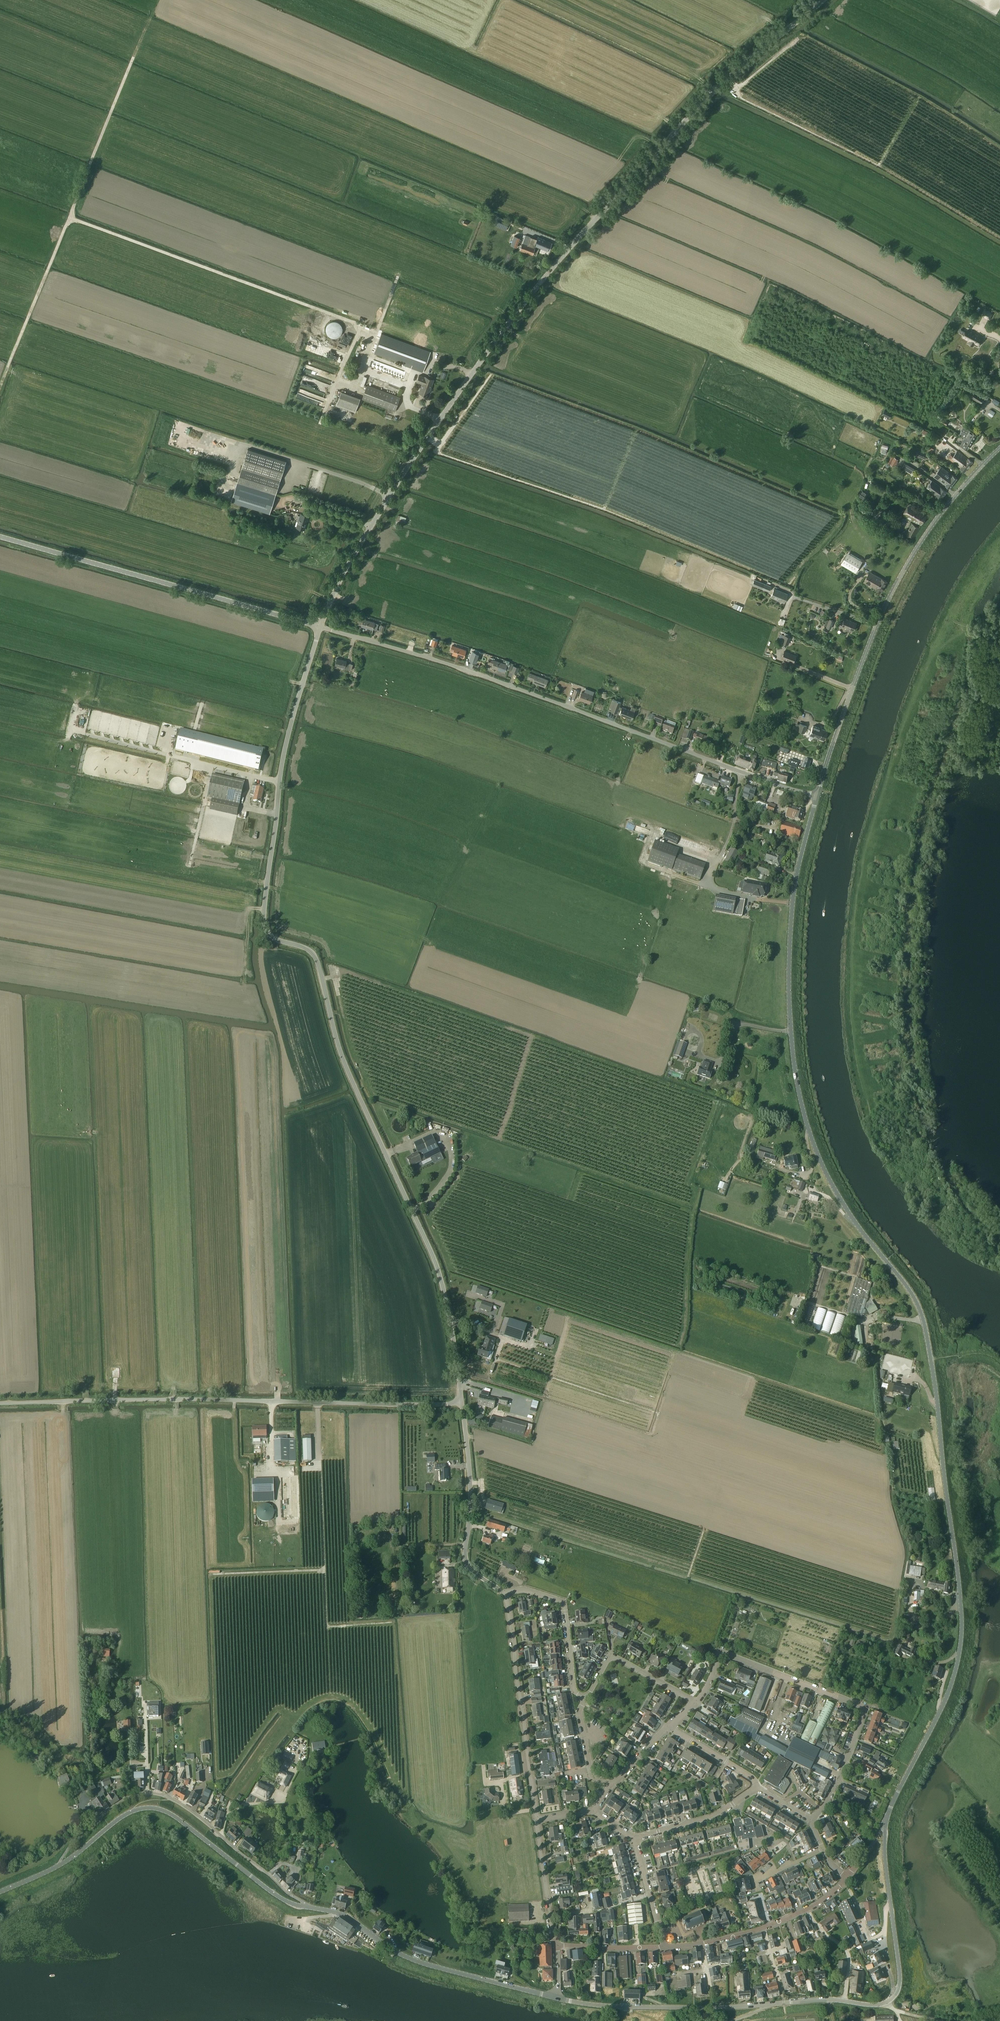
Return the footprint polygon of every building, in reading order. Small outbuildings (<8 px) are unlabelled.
[(506,231),(508,226),(497,221),(495,226),(506,231)] [(516,247),(520,237),(515,235),(511,245),(516,247)] [(525,235),(520,249),(537,255),(539,247),(549,250),(552,243),(538,237),(537,239),(534,246),(528,244),(531,237),(525,235)] [(985,310),(983,316),(989,319),(992,314),(985,310)] [(326,330),(326,333),(328,335),(330,337),(333,338),(336,338),(338,337),(341,335),(342,333),(343,330),(343,328),(342,325),(340,323),(337,321),(334,321),(331,322),(328,324),(326,326),(326,330)] [(984,336),(969,328),(964,336),(970,339),(969,342),(974,345),(975,342),(980,344),(984,336)] [(430,352),(419,348),(381,334),(374,353),(403,363),(403,364),(423,372),(430,352)] [(327,357),(338,361),(341,353),(329,350),(327,357)] [(386,373),(383,381),(402,388),(405,379),(386,373)] [(431,382),(432,383),(434,379),(433,379),(434,376),(430,375),(429,378),(425,376),(425,377),(419,375),(417,381),(419,382),(420,380),(421,381),(421,380),(430,383),(431,382)] [(429,391),(432,383),(431,382),(430,383),(421,380),(421,381),(420,380),(419,382),(422,383),(419,393),(426,395),(428,390),(429,391)] [(395,411),(400,397),(367,385),(362,399),(395,411)] [(302,396),(304,396),(306,391),(300,388),(296,398),(301,400),(302,396)] [(360,398),(341,391),(336,405),(355,412),(360,398)] [(981,403),(984,398),(975,393),(972,397),(981,403)] [(885,410),(883,414),(890,418),(892,414),(885,410)] [(960,435),(964,437),(972,442),(976,434),(970,430),(967,434),(962,431),(960,435)] [(972,442),(964,437),(963,438),(964,439),(960,446),(967,450),(972,442)] [(248,449),(237,482),(231,501),(270,513),(286,461),(248,449)] [(964,472),(973,462),(968,458),(968,459),(957,451),(953,456),(951,454),(948,457),(961,467),(960,468),(964,472)] [(894,467),(898,460),(891,455),(888,460),(892,462),(890,464),(894,467)] [(949,489),(957,478),(953,475),(953,476),(941,466),(934,476),(949,489)] [(942,499),(947,492),(932,480),(927,487),(942,499)] [(862,490),(858,496),(864,499),(868,494),(862,490)] [(911,504),(905,516),(921,526),(928,514),(911,504)] [(297,515),(296,520),(299,521),(297,527),(304,530),(309,516),(301,514),(300,516),(297,515)] [(399,522),(404,524),(406,518),(398,515),(397,520),(396,519),(396,521),(397,521),(395,527),(397,528),(399,522)] [(914,540),(920,528),(912,523),(909,530),(907,529),(906,531),(904,532),(903,534),(903,535),(906,536),(914,540)] [(856,573),(863,561),(848,553),(841,564),(856,573)] [(881,592),(887,582),(870,572),(864,582),(876,589),(881,592)] [(769,592),(771,586),(754,579),(752,585),(769,592)] [(788,594),(774,589),(771,597),(784,603),(788,594)] [(377,629),(379,623),(375,622),(364,619),(362,626),(373,629),(373,628),(377,629)] [(827,619),(825,626),(827,627),(830,628),(831,627),(834,621),(830,619),(830,620),(827,619)] [(841,622),(839,625),(842,627),(843,625),(846,627),(845,630),(851,633),(852,629),(854,630),(857,623),(845,619),(843,623),(841,622)] [(414,633),(401,629),(399,637),(412,641),(412,639),(416,640),(418,635),(414,633)] [(784,635),(781,642),(788,644),(791,638),(784,635)] [(466,650),(452,645),(451,649),(454,650),(452,654),(457,655),(464,657),(466,650)] [(472,651),(469,660),(476,663),(479,653),(472,651)] [(793,663),(796,656),(784,651),(781,658),(793,663)] [(348,669),(349,664),(346,663),(347,661),(337,658),(335,665),(345,667),(345,669),(348,669)] [(495,660),(490,658),(487,664),(492,666),(492,667),(505,671),(507,664),(495,660)] [(530,672),(528,676),(529,677),(529,678),(529,679),(530,679),(533,681),(533,682),(533,681),(538,683),(538,684),(545,686),(548,679),(530,672)] [(590,703),(592,696),(582,692),(579,699),(581,700),(581,699),(583,700),(582,700),(590,703)] [(617,713),(621,702),(614,700),(610,710),(617,713)] [(632,719),(634,712),(622,707),(619,714),(632,719)] [(653,722),(661,725),(663,720),(655,717),(654,720),(653,722)] [(675,724),(669,721),(667,721),(666,724),(664,723),(662,730),(672,734),(675,724)] [(795,726),(794,728),(797,730),(804,733),(807,726),(800,723),(800,724),(796,723),(795,726)] [(824,740),(827,731),(813,726),(810,734),(824,740)] [(181,729),(175,751),(259,771),(264,749),(181,729)] [(705,736),(695,733),(693,737),(696,738),(694,742),(705,746),(708,747),(710,742),(707,741),(708,740),(704,738),(705,736)] [(742,757),(740,757),(738,762),(736,761),(735,765),(753,772),(757,763),(744,758),(744,756),(742,756),(742,757)] [(775,770),(777,764),(763,760),(762,763),(761,766),(775,770)] [(796,768),(798,763),(790,760),(788,766),(796,768)] [(807,771),(810,762),(803,760),(800,769),(807,771)] [(188,768),(190,766),(186,763),(178,773),(181,775),(180,777),(184,780),(192,771),(188,768)] [(786,784),(788,776),(774,772),(773,776),(778,778),(777,781),(786,784)] [(212,774),(207,796),(212,797),(210,807),(210,809),(238,815),(240,805),(245,782),(217,775),(212,774)] [(698,774),(695,782),(700,784),(701,783),(710,786),(712,787),(713,787),(718,789),(719,785),(725,787),(726,786),(729,787),(731,780),(722,777),(720,782),(698,774)] [(261,802),(264,789),(260,788),(261,785),(253,783),(250,795),(254,796),(253,800),(261,802)] [(746,785),(741,797),(747,799),(751,801),(753,796),(756,789),(746,785)] [(762,810),(764,805),(760,803),(760,801),(756,799),(753,806),(762,810)] [(774,809),(764,805),(762,810),(766,811),(766,810),(772,813),(774,809)] [(800,821),(802,811),(788,807),(785,817),(800,821)] [(798,838),(801,828),(796,826),(781,822),(778,834),(793,837),(798,838)] [(680,842),(681,838),(665,833),(664,837),(680,842)] [(704,865),(676,855),(678,850),(655,841),(648,862),(699,880),(704,865)] [(778,867),(781,857),(767,852),(747,842),(743,851),(764,862),(778,867)] [(731,848),(723,864),(730,868),(738,852),(731,848)] [(767,881),(771,869),(759,865),(755,878),(767,881)] [(740,884),(739,888),(742,889),(742,893),(752,894),(752,896),(760,897),(760,896),(764,896),(764,893),(766,893),(766,889),(765,889),(766,885),(744,881),(743,884),(740,884)] [(741,916),(745,900),(739,899),(738,905),(734,904),(735,899),(716,895),(712,910),(732,915),(736,915),(741,916)] [(682,1058),(687,1044),(680,1041),(675,1056),(682,1058)] [(711,1067),(712,1063),(704,1061),(702,1065),(703,1065),(702,1068),(699,1067),(697,1074),(701,1076),(702,1075),(705,1076),(705,1077),(709,1078),(712,1071),(709,1070),(710,1067),(711,1067)] [(432,1136),(414,1144),(418,1153),(421,1152),(423,1155),(426,1161),(431,1158),(437,1155),(440,1154),(440,1153),(436,1145),(432,1136)] [(778,1156),(765,1152),(759,1150),(757,1158),(763,1160),(764,1158),(776,1161),(778,1156)] [(418,1153),(407,1158),(411,1167),(421,1162),(419,1157),(423,1155),(421,1152),(418,1153)] [(785,1159),(784,1159),(785,1168),(789,1167),(789,1169),(792,1169),(798,1168),(797,1166),(796,1157),(789,1158),(785,1159)] [(802,1191),(805,1183),(794,1180),(792,1187),(802,1191)] [(809,1192),(808,1196),(806,1195),(806,1197),(807,1197),(807,1198),(809,1199),(813,1201),(814,1200),(817,1201),(819,1196),(809,1192)] [(872,1282),(856,1278),(846,1313),(862,1317),(863,1314),(864,1309),(872,1282)] [(486,1297),(489,1290),(478,1286),(476,1293),(486,1297)] [(867,1303),(866,1308),(867,1310),(864,1309),(863,1314),(866,1314),(869,1315),(870,1314),(870,1315),(878,1310),(874,1304),(872,1300),(867,1303)] [(490,1312),(493,1305),(482,1302),(480,1309),(490,1312)] [(817,1307),(812,1328),(821,1330),(826,1309),(817,1307)] [(821,1331),(839,1337),(845,1316),(837,1313),(827,1311),(821,1331)] [(527,1325),(505,1317),(499,1334),(522,1342),(527,1325)] [(861,1330),(862,1330),(862,1326),(850,1328),(851,1337),(856,1336),(858,1345),(863,1344),(861,1330)] [(554,1339),(541,1335),(539,1341),(546,1344),(552,1345),(554,1339)] [(494,1352),(491,1351),(495,1340),(487,1337),(485,1341),(486,1341),(484,1348),(481,1347),(478,1355),(491,1360),(494,1352)] [(895,1383),(893,1392),(909,1396),(912,1387),(895,1383)] [(480,1395),(478,1405),(494,1408),(495,1404),(498,1405),(499,1403),(499,1402),(500,1399),(496,1398),(488,1397),(489,1392),(481,1391),(481,1395),(480,1395)] [(491,1416),(490,1422),(488,1427),(524,1437),(527,1424),(504,1418),(503,1419),(491,1416)] [(258,1426),(253,1426),(253,1436),(253,1442),(260,1442),(260,1439),(266,1439),(266,1436),(266,1427),(258,1427),(258,1426)] [(311,1461),(311,1435),(303,1436),(303,1461),(311,1461)] [(287,1436),(275,1437),(275,1462),(288,1462),(296,1461),(295,1440),(287,1440),(287,1436)] [(448,1481),(448,1469),(446,1469),(446,1464),(435,1465),(435,1470),(440,1470),(440,1481),(445,1481),(445,1482),(446,1481),(448,1481)] [(274,1479),(253,1479),(253,1492),(274,1491),(274,1479)] [(485,1509),(497,1512),(500,1503),(488,1500),(485,1509)] [(264,1521),(267,1522),(269,1521),(272,1519),(273,1518),(274,1515),(275,1513),(274,1510),(273,1507),(271,1505),(269,1504),(266,1503),(263,1504),(260,1505),(258,1507),(257,1510),(256,1513),(257,1516),(259,1518),(261,1520),(264,1521)] [(489,1520),(487,1527),(504,1532),(505,1528),(510,1529),(511,1527),(506,1525),(489,1520)] [(484,1536),(482,1542),(486,1544),(486,1545),(489,1545),(490,1545),(493,1536),(489,1535),(488,1537),(484,1536)] [(542,1537),(541,1540),(545,1541),(551,1543),(550,1544),(553,1545),(553,1544),(554,1540),(546,1538),(542,1537)] [(504,1561),(501,1567),(510,1571),(513,1565),(504,1561)] [(916,1576),(921,1577),(921,1574),(922,1568),(911,1566),(911,1565),(908,1564),(907,1574),(916,1576)] [(443,1588),(454,1588),(454,1571),(442,1571),(443,1588)] [(929,1588),(944,1590),(945,1590),(946,1584),(930,1581),(929,1588)] [(524,1613),(524,1616),(531,1615),(530,1611),(526,1612),(525,1602),(518,1603),(519,1613),(524,1613)] [(540,1614),(540,1615),(540,1616),(542,1617),(542,1622),(556,1620),(556,1615),(555,1615),(550,1616),(549,1612),(547,1612),(546,1611),(545,1610),(544,1610),(543,1611),(542,1611),(541,1612),(541,1613),(540,1614)] [(577,1624),(588,1623),(587,1620),(585,1620),(584,1611),(575,1612),(577,1624)] [(557,1625),(556,1620),(542,1622),(544,1626),(545,1630),(551,1629),(551,1626),(557,1625)] [(528,1627),(530,1627),(529,1622),(523,1623),(524,1627),(521,1628),(523,1640),(527,1639),(528,1642),(531,1642),(528,1627)] [(623,1635),(625,1631),(614,1626),(615,1625),(611,1623),(608,1628),(612,1630),(611,1633),(623,1638),(624,1636),(623,1635)] [(587,1630),(577,1631),(578,1640),(585,1639),(585,1642),(593,1642),(593,1637),(588,1637),(588,1634),(590,1634),(590,1629),(587,1629),(587,1630)] [(554,1641),(545,1642),(546,1642),(546,1645),(549,1644),(550,1650),(559,1649),(558,1643),(555,1644),(554,1641)] [(645,1656),(647,1653),(643,1651),(643,1650),(632,1644),(633,1644),(630,1642),(627,1648),(630,1649),(628,1652),(639,1658),(641,1654),(645,1656)] [(581,1647),(577,1647),(578,1659),(586,1658),(584,1647),(586,1646),(586,1644),(580,1645),(581,1647)] [(600,1658),(605,1648),(599,1645),(593,1654),(592,1654),(590,1657),(596,1660),(597,1657),(600,1658)] [(914,1653),(916,1649),(912,1647),(910,1651),(905,1648),(899,1645),(895,1654),(900,1657),(902,1653),(913,1658),(915,1653),(914,1653)] [(531,1650),(525,1651),(527,1665),(532,1665),(532,1668),(538,1667),(537,1660),(535,1660),(533,1646),(530,1646),(531,1650)] [(547,1659),(555,1658),(555,1655),(560,1654),(559,1649),(550,1650),(551,1655),(547,1656),(547,1659)] [(662,1664),(665,1658),(657,1653),(655,1657),(652,1655),(648,1662),(657,1667),(659,1663),(662,1664)] [(555,1658),(547,1659),(548,1661),(550,1661),(550,1667),(552,1666),(561,1665),(560,1660),(555,1660),(555,1658)] [(678,1676),(681,1670),(679,1669),(681,1666),(675,1663),(676,1661),(672,1659),(668,1667),(671,1668),(669,1671),(678,1676)] [(590,1675),(595,1668),(587,1663),(579,1676),(586,1680),(589,1675),(590,1675)] [(553,1672),(548,1672),(549,1675),(558,1674),(558,1671),(562,1671),(561,1665),(552,1666),(553,1672)] [(944,1669),(935,1666),(932,1677),(941,1680),(944,1669)] [(748,1682),(747,1683),(746,1686),(753,1688),(756,1680),(750,1678),(751,1673),(739,1668),(738,1670),(737,1672),(738,1672),(736,1678),(748,1682)] [(696,1686),(703,1673),(700,1671),(699,1672),(696,1670),(690,1681),(693,1683),(693,1684),(696,1686)] [(558,1674),(549,1675),(549,1679),(553,1678),(554,1683),(563,1682),(562,1676),(559,1677),(558,1674)] [(760,1712),(771,1682),(760,1678),(748,1708),(760,1712)] [(530,1691),(540,1690),(538,1679),(529,1680),(530,1691)] [(730,1694),(734,1686),(722,1681),(718,1689),(730,1694)] [(563,1687),(563,1682),(554,1683),(555,1688),(551,1689),(551,1692),(560,1691),(559,1688),(563,1687)] [(798,1707),(801,1698),(797,1697),(795,1696),(796,1691),(789,1689),(788,1693),(787,1693),(786,1696),(786,1697),(785,1700),(792,1703),(792,1702),(795,1703),(794,1706),(798,1707)] [(867,1693),(864,1700),(871,1703),(874,1695),(867,1693)] [(804,1694),(800,1705),(807,1708),(811,1697),(804,1694)] [(662,1695),(659,1699),(668,1704),(671,1700),(662,1695)] [(711,1703),(720,1709),(723,1705),(724,1705),(726,1702),(720,1698),(718,1701),(714,1699),(711,1703)] [(665,1709),(668,1704),(659,1699),(657,1704),(665,1709)] [(809,1721),(802,1736),(800,1739),(815,1746),(835,1705),(827,1701),(816,1724),(809,1721)] [(718,1713),(720,1709),(711,1703),(708,1707),(713,1710),(711,1713),(717,1717),(719,1713),(718,1713)] [(148,1707),(147,1707),(147,1716),(158,1716),(158,1707),(158,1704),(148,1704),(148,1707)] [(662,1714),(665,1709),(657,1704),(654,1709),(662,1714)] [(538,1722),(543,1721),(543,1717),(541,1717),(540,1705),(532,1706),(534,1718),(537,1718),(538,1722)] [(753,1739),(763,1718),(741,1707),(735,1720),(730,1717),(727,1724),(753,1739)] [(842,1711),(838,1709),(836,1714),(836,1715),(835,1718),(838,1720),(843,1722),(847,1723),(848,1719),(849,1719),(851,1714),(847,1713),(848,1710),(842,1708),(842,1711)] [(662,1714),(654,1709),(651,1713),(659,1718),(662,1714)] [(570,1719),(569,1710),(559,1712),(556,1713),(558,1721),(570,1719)] [(653,1724),(655,1721),(651,1719),(653,1715),(647,1712),(643,1719),(645,1720),(643,1723),(652,1729),(654,1725),(653,1724)] [(874,1712),(872,1717),(884,1722),(885,1720),(881,1718),(882,1715),(874,1712)] [(801,1734),(805,1726),(798,1723),(802,1715),(797,1713),(791,1730),(801,1734)] [(635,1718),(633,1721),(637,1723),(641,1717),(636,1715),(635,1718)] [(694,1731),(698,1724),(693,1720),(688,1728),(694,1731)] [(869,1727),(881,1731),(881,1730),(881,1729),(877,1728),(878,1725),(871,1722),(869,1727)] [(549,1724),(540,1725),(541,1729),(542,1729),(542,1732),(535,1733),(536,1740),(551,1738),(549,1724)] [(634,1733),(642,1738),(645,1733),(640,1730),(641,1727),(636,1724),(634,1727),(636,1728),(634,1733)] [(699,1735),(704,1727),(698,1724),(694,1731),(699,1735)] [(704,1727),(699,1735),(705,1738),(710,1731),(704,1727)] [(824,1749),(828,1751),(829,1752),(834,1743),(835,1744),(838,1738),(835,1737),(838,1731),(832,1728),(831,1731),(825,1728),(822,1734),(825,1736),(822,1741),(827,1744),(826,1746),(825,1746),(818,1742),(816,1746),(823,1750),(824,1747),(825,1748),(824,1749)] [(574,1737),(573,1731),(563,1733),(560,1734),(561,1739),(562,1739),(563,1739),(564,1742),(573,1740),(572,1737),(574,1737)] [(711,1742),(715,1734),(710,1731),(705,1738),(711,1742)] [(865,1736),(877,1740),(878,1739),(874,1737),(875,1734),(867,1731),(865,1736)] [(639,1742),(642,1738),(634,1733),(631,1737),(629,1736),(627,1739),(633,1742),(634,1739),(639,1742)] [(717,1745),(721,1738),(715,1734),(711,1742),(717,1745)] [(788,1749),(763,1736),(758,1744),(780,1756),(781,1757),(784,1758),(805,1768),(808,1770),(821,1776),(823,1777),(826,1778),(828,1774),(812,1766),(816,1756),(827,1762),(828,1758),(830,1755),(827,1754),(828,1751),(824,1749),(823,1752),(794,1738),(788,1749)] [(669,1738),(666,1742),(674,1747),(675,1745),(678,1747),(679,1745),(669,1738)] [(722,1749),(724,1746),(727,1741),(721,1738),(717,1745),(722,1749)] [(729,1738),(727,1741),(724,1746),(731,1751),(736,1742),(729,1738)] [(620,1747),(629,1752),(631,1747),(626,1744),(628,1742),(622,1739),(621,1741),(623,1743),(620,1747)] [(313,1751),(325,1749),(324,1742),(313,1744),(313,1751)] [(672,1749),(674,1747),(666,1742),(664,1747),(674,1753),(675,1751),(672,1749)] [(862,1745),(860,1750),(861,1751),(869,1754),(871,1748),(862,1745)] [(737,1754),(745,1759),(750,1751),(742,1746),(737,1754)] [(626,1757),(629,1752),(620,1747),(618,1751),(615,1750),(614,1753),(619,1756),(621,1754),(626,1757)] [(661,1751),(668,1755),(670,1753),(673,1755),(674,1753),(664,1747),(661,1751)] [(682,1762),(684,1763),(691,1752),(687,1749),(682,1758),(684,1759),(682,1762)] [(542,1764),(553,1762),(552,1753),(548,1753),(549,1760),(548,1760),(546,1750),(541,1751),(541,1754),(538,1755),(539,1762),(542,1762),(542,1764)] [(667,1758),(668,1755),(661,1751),(658,1755),(669,1762),(670,1759),(667,1758)] [(750,1762),(755,1754),(750,1751),(745,1759),(750,1762)] [(688,1762),(690,1763),(696,1754),(691,1752),(684,1763),(686,1765),(688,1762)] [(696,1754),(690,1763),(693,1764),(691,1767),(693,1768),(700,1757),(696,1754)] [(756,1765),(761,1757),(755,1754),(750,1762),(756,1765)] [(509,1756),(505,1756),(507,1771),(506,1771),(507,1776),(512,1776),(520,1775),(517,1755),(509,1756)] [(610,1755),(607,1760),(614,1764),(617,1759),(610,1755)] [(672,1764),(669,1762),(658,1755),(656,1759),(661,1763),(660,1765),(662,1767),(664,1762),(671,1766),(672,1764)] [(841,1760),(830,1755),(828,1758),(831,1759),(830,1759),(832,1759),(831,1760),(832,1761),(830,1766),(837,1770),(840,1764),(839,1764),(841,1760)] [(878,1757),(874,1755),(872,1759),(871,1758),(868,1763),(875,1767),(876,1765),(880,1768),(879,1769),(882,1771),(883,1769),(883,1770),(883,1769),(884,1770),(886,1767),(885,1766),(886,1764),(883,1762),(884,1760),(878,1757)] [(697,1767),(699,1768),(704,1760),(700,1757),(693,1768),(695,1770),(697,1767)] [(761,1757),(756,1765),(761,1769),(766,1760),(761,1757)] [(771,1786),(771,1787),(783,1795),(790,1784),(788,1780),(785,1778),(791,1768),(789,1766),(790,1764),(779,1757),(764,1780),(770,1784),(769,1785),(771,1786)] [(607,1760),(604,1764),(612,1769),(614,1764),(607,1760)] [(699,1772),(701,1774),(709,1762),(704,1760),(699,1768),(701,1770),(699,1772)] [(862,1761),(860,1764),(863,1766),(865,1767),(864,1770),(871,1774),(869,1778),(877,1782),(880,1776),(877,1774),(879,1772),(874,1769),(875,1768),(868,1764),(867,1764),(865,1762),(862,1761)] [(553,1763),(553,1762),(542,1764),(543,1766),(540,1766),(540,1773),(544,1773),(544,1776),(550,1776),(549,1772),(552,1772),(552,1769),(549,1769),(549,1767),(557,1766),(556,1762),(553,1763)] [(649,1765),(646,1769),(658,1776),(659,1774),(656,1773),(657,1770),(658,1767),(652,1763),(650,1762),(649,1765)] [(708,1773),(707,1773),(709,1771),(711,1768),(713,1765),(709,1762),(701,1774),(703,1775),(705,1772),(708,1773)] [(612,1769),(604,1764),(601,1769),(609,1774),(612,1769)] [(797,1768),(793,1770),(794,1773),(797,1780),(805,1776),(804,1776),(802,1769),(799,1771),(797,1768)] [(643,1773),(652,1779),(654,1776),(656,1778),(658,1776),(646,1769),(643,1773)] [(503,1773),(498,1773),(497,1770),(487,1771),(488,1777),(490,1777),(490,1780),(504,1779),(503,1773)] [(285,1787),(291,1776),(281,1771),(278,1776),(284,1778),(280,1785),(285,1787)] [(134,1775),(131,1776),(132,1781),(136,1781),(136,1780),(138,1780),(138,1788),(144,1788),(143,1776),(144,1776),(144,1773),(134,1773),(134,1775)] [(172,1782),(171,1782),(173,1777),(172,1777),(172,1776),(167,1773),(164,1779),(165,1779),(164,1782),(166,1783),(163,1791),(168,1793),(172,1786),(171,1785),(172,1782)] [(651,1781),(652,1779),(643,1773),(641,1778),(655,1786),(656,1784),(651,1781)] [(70,1784),(68,1778),(67,1774),(59,1776),(60,1781),(59,1781),(61,1786),(70,1784)] [(162,1785),(164,1775),(160,1774),(158,1784),(153,1783),(152,1787),(155,1788),(155,1791),(161,1792),(162,1785)] [(729,1794),(739,1788),(735,1781),(734,1782),(730,1775),(726,1778),(730,1784),(724,1788),(729,1794)] [(806,1779),(805,1776),(797,1780),(800,1786),(805,1784),(804,1783),(807,1781),(806,1779)] [(821,1776),(819,1780),(821,1781),(820,1783),(829,1788),(831,1784),(825,1780),(826,1778),(823,1777),(821,1776)] [(638,1782),(647,1787),(648,1785),(653,1788),(655,1786),(641,1778),(638,1782)] [(513,1797),(523,1796),(520,1779),(510,1780),(511,1793),(512,1792),(513,1797)] [(645,1790),(647,1787),(638,1782),(635,1786),(647,1793),(648,1792),(645,1790)] [(816,1782),(814,1786),(816,1787),(817,1788),(818,1789),(820,1789),(827,1793),(829,1788),(820,1783),(819,1783),(816,1782)] [(269,1795),(271,1791),(264,1787),(264,1785),(259,1783),(254,1791),(261,1795),(260,1797),(266,1800),(267,1798),(268,1799),(270,1796),(269,1795)] [(90,1795),(97,1791),(93,1785),(86,1789),(90,1795)] [(864,1802),(868,1795),(869,1792),(861,1788),(860,1789),(857,1787),(856,1790),(846,1785),(843,1790),(856,1797),(856,1798),(864,1802)] [(646,1795),(647,1793),(635,1786),(631,1793),(635,1796),(637,1793),(641,1796),(643,1793),(646,1795)] [(173,1795),(178,1798),(184,1788),(182,1787),(180,1790),(176,1788),(173,1795)] [(184,1788),(178,1798),(183,1801),(187,1794),(183,1792),(184,1791),(185,1791),(186,1789),(184,1788)] [(571,1793),(572,1801),(575,1801),(575,1802),(578,1802),(578,1801),(579,1801),(578,1798),(587,1797),(586,1788),(575,1790),(575,1792),(571,1793)] [(493,1802),(499,1801),(498,1794),(495,1794),(493,1792),(492,1789),(485,1790),(486,1796),(493,1802)] [(717,1796),(720,1795),(718,1789),(715,1790),(716,1793),(709,1795),(711,1801),(710,1801),(711,1802),(712,1804),(719,1802),(717,1796)] [(823,1800),(827,1793),(820,1789),(818,1793),(819,1794),(818,1797),(820,1798),(820,1799),(822,1800),(823,1799),(823,1800)] [(570,1802),(572,1801),(571,1793),(567,1793),(567,1791),(562,1791),(563,1800),(566,1800),(566,1802),(567,1802),(567,1803),(570,1803),(570,1802)] [(196,1799),(198,1795),(192,1792),(186,1804),(192,1807),(194,1802),(195,1802),(196,1800),(196,1799)] [(611,1794),(605,1804),(608,1805),(607,1806),(608,1806),(607,1806),(610,1808),(611,1808),(613,1809),(618,1802),(615,1800),(616,1798),(611,1794)] [(112,1805),(119,1800),(115,1795),(113,1796),(112,1795),(107,1798),(112,1805)] [(203,1795),(199,1804),(204,1807),(209,1798),(203,1795)] [(692,1801),(688,1802),(691,1811),(693,1810),(693,1811),(696,1810),(696,1809),(697,1809),(696,1807),(703,1805),(701,1796),(691,1799),(692,1801)] [(100,1813),(109,1807),(106,1803),(104,1804),(100,1797),(94,1801),(99,1808),(97,1808),(100,1813)] [(750,1806),(755,1809),(759,1802),(754,1799),(750,1806)] [(683,1801),(678,1802),(681,1811),(683,1810),(684,1813),(685,1813),(688,1812),(691,1811),(688,1802),(684,1803),(683,1801)] [(618,1802),(613,1809),(615,1811),(617,1813),(618,1812),(618,1813),(619,1811),(622,1812),(627,1805),(623,1802),(621,1804),(618,1802)] [(673,1804),(669,1805),(670,1807),(672,1816),(675,1815),(675,1816),(678,1815),(678,1814),(679,1814),(678,1812),(681,1811),(678,1802),(673,1804)] [(760,1812),(764,1805),(759,1802),(755,1809),(760,1812)] [(627,1805),(622,1812),(624,1814),(623,1816),(623,1817),(626,1819),(626,1818),(628,1820),(633,1813),(635,1810),(631,1808),(627,1805)] [(766,1815),(770,1808),(764,1805),(760,1812),(766,1815)] [(655,1809),(651,1810),(652,1812),(654,1821),(657,1820),(657,1821),(660,1820),(660,1819),(660,1817),(663,1816),(661,1810),(660,1807),(655,1809)] [(666,1808),(661,1810),(663,1816),(665,1815),(666,1818),(667,1818),(670,1817),(672,1816),(670,1807),(666,1808)] [(206,1813),(204,1816),(212,1821),(214,1818),(213,1817),(216,1813),(209,1808),(206,1813)] [(770,1808),(766,1815),(771,1818),(775,1811),(770,1808)] [(633,1813),(628,1820),(630,1821),(630,1822),(632,1824),(633,1823),(635,1821),(638,1823),(644,1821),(643,1816),(638,1813),(635,1810),(633,1813)] [(220,1829),(224,1813),(218,1811),(216,1819),(217,1819),(215,1827),(220,1829)] [(647,1811),(642,1812),(643,1816),(644,1821),(647,1820),(648,1823),(649,1823),(652,1823),(652,1822),(654,1821),(652,1812),(648,1814),(647,1811)] [(774,1820),(780,1823),(784,1816),(778,1813),(774,1820)] [(785,1826),(789,1819),(784,1816),(780,1823),(785,1826)] [(735,1828),(734,1828),(736,1838),(741,1837),(743,1841),(738,1842),(741,1852),(749,1850),(748,1840),(756,1837),(756,1839),(763,1837),(761,1827),(754,1829),(751,1820),(748,1819),(741,1821),(740,1818),(733,1820),(735,1828)] [(790,1829),(794,1822),(789,1819),(785,1826),(790,1829)] [(587,1829),(586,1826),(590,1825),(589,1822),(576,1825),(574,1826),(576,1832),(587,1829)] [(794,1822),(790,1829),(795,1832),(799,1826),(794,1822)] [(827,1839),(835,1836),(829,1824),(822,1827),(825,1834),(827,1839)] [(729,1826),(723,1827),(725,1835),(731,1834),(729,1826)] [(558,1841),(562,1840),(561,1835),(558,1836),(557,1828),(549,1829),(550,1837),(549,1838),(550,1842),(558,1841)] [(591,1828),(587,1829),(576,1832),(578,1838),(589,1835),(588,1832),(592,1831),(591,1828)] [(234,1841),(239,1836),(232,1829),(227,1835),(234,1841)] [(714,1838),(712,1831),(706,1832),(708,1840),(714,1838)] [(605,1840),(605,1837),(608,1836),(607,1832),(604,1833),(593,1836),(594,1843),(605,1840)] [(798,1835),(801,1841),(808,1837),(805,1832),(798,1835)] [(702,1833),(696,1835),(698,1843),(704,1841),(702,1833)] [(803,1847),(811,1843),(808,1837),(801,1841),(803,1847)] [(852,1839),(851,1840),(855,1845),(856,1844),(861,1849),(864,1845),(859,1840),(860,1839),(859,1837),(857,1838),(857,1839),(854,1841),(853,1840),(852,1839)] [(258,1847),(247,1838),(242,1845),(245,1848),(245,1847),(246,1848),(246,1849),(252,1854),(258,1847)] [(687,1846),(685,1838),(679,1840),(681,1847),(687,1846)] [(609,1839),(605,1840),(594,1843),(596,1849),(607,1846),(606,1843),(610,1842),(609,1839)] [(856,1854),(861,1849),(856,1844),(855,1845),(851,1840),(849,1841),(852,1844),(849,1847),(851,1849),(848,1851),(852,1856),(855,1853),(856,1854)] [(669,1843),(671,1851),(677,1849),(675,1842),(669,1843)] [(813,1849),(811,1843),(803,1847),(802,1847),(802,1848),(801,1848),(802,1850),(805,1849),(806,1852),(813,1849)] [(624,1852),(623,1849),(627,1848),(626,1845),(613,1849),(612,1849),(613,1855),(624,1852)] [(654,1856),(660,1854),(658,1846),(652,1848),(654,1856)] [(626,1859),(626,1858),(625,1856),(629,1855),(628,1851),(624,1852),(613,1855),(615,1862),(626,1859)] [(769,1860),(763,1853),(760,1856),(765,1863),(769,1860)] [(847,1868),(850,1864),(845,1859),(848,1857),(844,1854),(842,1856),(841,1856),(837,1860),(847,1868)] [(761,1865),(762,1866),(765,1863),(760,1856),(756,1859),(756,1860),(761,1865)] [(820,1861),(818,1856),(809,1861),(813,1870),(821,1866),(819,1862),(820,1861)] [(628,1865),(627,1862),(630,1861),(630,1857),(626,1858),(626,1859),(615,1862),(617,1868),(628,1865)] [(752,1861),(751,1861),(757,1868),(761,1865),(756,1860),(756,1859),(755,1858),(752,1861)] [(747,1864),(753,1871),(757,1868),(751,1861),(752,1861),(751,1860),(747,1864)] [(738,1866),(735,1869),(737,1871),(739,1874),(740,1874),(741,1875),(746,1872),(743,1869),(746,1866),(741,1861),(736,1864),(738,1866)] [(284,1864),(277,1871),(280,1875),(279,1875),(283,1879),(289,1873),(291,1871),(284,1864)] [(629,1871),(629,1868),(632,1867),(631,1864),(628,1865),(617,1868),(618,1874),(629,1871)] [(790,1870),(794,1879),(799,1877),(800,1878),(804,1876),(800,1868),(796,1870),(795,1868),(790,1870)] [(276,1870),(272,1874),(274,1876),(279,1882),(283,1879),(279,1875),(280,1875),(277,1871),(276,1870)] [(633,1870),(629,1871),(618,1874),(620,1880),(631,1877),(630,1874),(634,1873),(633,1870)] [(789,1882),(794,1879),(790,1870),(784,1873),(785,1875),(782,1876),(786,1885),(790,1883),(789,1882)] [(654,1878),(652,1879),(652,1880),(668,1876),(668,1875),(667,1871),(663,1872),(653,1875),(654,1878)] [(826,1876),(823,1877),(827,1884),(830,1883),(830,1884),(836,1882),(834,1879),(835,1878),(834,1875),(832,1875),(831,1873),(826,1875),(826,1876)] [(569,1880),(567,1880),(566,1875),(555,1877),(556,1884),(564,1883),(564,1886),(570,1885),(569,1880)] [(669,1881),(668,1876),(670,1875),(668,1876),(652,1880),(653,1882),(655,1881),(656,1884),(669,1881)] [(635,1876),(631,1877),(620,1880),(622,1887),(633,1884),(632,1881),(636,1880),(635,1876)] [(827,1884),(823,1877),(820,1879),(821,1879),(816,1881),(820,1890),(825,1888),(824,1886),(827,1884)] [(748,1879),(742,1881),(741,1878),(735,1880),(737,1888),(740,1888),(740,1887),(750,1885),(749,1882),(748,1882),(748,1879)] [(768,1881),(770,1884),(767,1886),(770,1892),(776,1890),(774,1888),(778,1886),(776,1883),(777,1883),(776,1880),(775,1880),(774,1878),(768,1881)] [(287,1879),(281,1884),(287,1890),(291,1886),(293,1888),(295,1886),(298,1883),(293,1879),(290,1882),(288,1880),(287,1879)] [(810,1882),(807,1884),(810,1891),(813,1890),(815,1893),(820,1890),(816,1881),(815,1879),(810,1881),(810,1882)] [(657,1887),(654,1888),(655,1890),(670,1886),(670,1885),(670,1883),(669,1882),(669,1881),(656,1884),(657,1887)] [(634,1890),(634,1887),(637,1886),(636,1883),(633,1884),(622,1887),(624,1893),(634,1890)] [(740,1887),(740,1888),(741,1893),(739,1894),(740,1897),(746,1895),(745,1892),(751,1891),(750,1888),(751,1888),(750,1885),(740,1887)] [(572,1886),(556,1888),(557,1896),(573,1893),(572,1886)] [(670,1887),(670,1886),(655,1890),(655,1891),(657,1891),(658,1894),(669,1891),(668,1887),(670,1887)] [(346,1888),(344,1894),(353,1896),(354,1890),(346,1888)] [(638,1889),(634,1890),(624,1893),(625,1899),(636,1896),(635,1893),(639,1892),(638,1889)] [(799,1890),(792,1893),(795,1899),(796,1899),(797,1898),(801,1905),(806,1903),(801,1892),(800,1892),(799,1890)] [(806,1890),(801,1892),(806,1903),(811,1901),(806,1890)] [(665,1910),(670,1908),(669,1905),(673,1904),(671,1898),(675,1896),(674,1892),(662,1895),(662,1898),(663,1904),(664,1906),(665,1910)] [(593,1895),(595,1908),(599,1908),(599,1909),(602,1909),(599,1893),(593,1895)] [(340,1897),(339,1900),(334,1898),(332,1904),(345,1908),(347,1902),(343,1901),(344,1899),(340,1897)] [(788,1898),(782,1901),(785,1909),(790,1907),(791,1910),(792,1909),(788,1898)] [(775,1902),(778,1910),(783,1908),(784,1910),(785,1909),(782,1901),(781,1899),(775,1902)] [(826,1908),(831,1905),(832,1908),(833,1909),(839,1904),(838,1904),(840,1903),(838,1901),(835,1903),(833,1899),(824,1905),(826,1908)] [(847,1926),(848,1928),(853,1926),(852,1923),(861,1919),(852,1899),(840,1904),(841,1906),(838,1907),(840,1911),(842,1910),(849,1925),(847,1926)] [(566,1905),(569,1904),(569,1900),(565,1900),(559,1901),(560,1909),(566,1908),(566,1905)] [(776,1909),(777,1911),(778,1910),(775,1902),(774,1900),(765,1904),(767,1910),(770,1909),(771,1911),(776,1909)] [(751,1925),(765,1921),(763,1915),(760,1902),(752,1905),(752,1902),(747,1903),(751,1917),(749,1917),(749,1919),(750,1922),(748,1923),(749,1926),(751,1926),(751,1925)] [(867,1927),(879,1925),(875,1902),(863,1904),(867,1927)] [(629,1925),(643,1924),(641,1904),(627,1905),(629,1925)] [(509,1922),(529,1921),(528,1905),(508,1905),(509,1922)] [(725,1913),(718,1915),(717,1910),(711,1912),(713,1916),(712,1917),(713,1920),(710,1921),(710,1923),(715,1922),(717,1930),(729,1926),(725,1913)] [(601,1912),(601,1918),(608,1918),(608,1921),(614,1920),(613,1911),(601,1912)] [(701,1925),(703,1924),(704,1924),(704,1923),(704,1922),(703,1920),(703,1919),(703,1918),(703,1919),(702,1917),(702,1916),(702,1915),(701,1916),(700,1913),(701,1913),(700,1912),(699,1912),(698,1912),(698,1913),(696,1913),(695,1914),(692,1915),(692,1914),(691,1915),(689,1916),(688,1916),(688,1917),(685,1918),(685,1917),(684,1918),(684,1919),(682,1920),(684,1923),(682,1923),(684,1928),(685,1927),(686,1930),(688,1930),(689,1930),(690,1930),(690,1929),(692,1928),(693,1929),(694,1928),(696,1927),(697,1927),(697,1926),(699,1926),(699,1925),(699,1926),(700,1925),(701,1925)] [(834,1914),(830,1917),(820,1924),(822,1926),(821,1927),(822,1927),(826,1932),(829,1930),(827,1926),(833,1922),(836,1925),(840,1922),(834,1914)] [(583,1924),(593,1923),(593,1915),(582,1916),(583,1924)] [(807,1916),(802,1918),(808,1932),(813,1930),(814,1932),(817,1931),(814,1926),(812,1927),(807,1916)] [(330,1922),(317,1924),(328,1931),(329,1929),(342,1938),(350,1944),(352,1942),(360,1947),(363,1942),(358,1939),(352,1935),(355,1931),(353,1930),(353,1929),(354,1928),(337,1917),(335,1920),(333,1920),(332,1923),(330,1922)] [(579,1930),(579,1926),(582,1926),(582,1917),(568,1918),(569,1930),(568,1930),(568,1936),(579,1935),(579,1930)] [(376,1926),(373,1929),(379,1933),(381,1931),(382,1932),(383,1930),(382,1930),(384,1927),(385,1926),(384,1926),(386,1924),(381,1919),(379,1922),(377,1924),(376,1926)] [(799,1923),(793,1925),(796,1932),(795,1932),(796,1937),(800,1935),(803,1934),(804,1934),(803,1930),(802,1930),(799,1923)] [(583,1930),(579,1930),(579,1935),(579,1936),(588,1935),(587,1925),(583,1925),(583,1930)] [(854,1926),(853,1926),(848,1928),(857,1946),(862,1944),(854,1926)] [(627,1927),(617,1928),(618,1942),(628,1941),(627,1927)] [(602,1936),(602,1945),(608,1945),(608,1936),(610,1936),(610,1931),(605,1931),(602,1931),(602,1936)] [(754,1942),(762,1940),(761,1933),(750,1936),(751,1940),(753,1940),(754,1942)] [(771,1949),(778,1947),(774,1935),(768,1937),(771,1949)] [(751,1948),(750,1942),(748,1937),(741,1939),(744,1947),(747,1946),(748,1949),(751,1948)] [(742,1951),(744,1950),(743,1947),(741,1939),(726,1943),(728,1951),(741,1947),(742,1951)] [(788,1951),(793,1949),(790,1940),(785,1941),(788,1951)] [(796,1953),(803,1951),(800,1940),(792,1942),(796,1953)] [(870,1942),(860,1946),(863,1952),(873,1948),(870,1942)] [(415,1946),(413,1952),(430,1957),(432,1952),(415,1946)] [(543,1981),(552,1980),(552,1971),(551,1967),(552,1967),(551,1946),(539,1946),(540,1968),(543,1967),(544,1971),(543,1971),(543,1981)] [(706,1948),(705,1949),(707,1964),(720,1963),(721,1963),(721,1958),(720,1958),(714,1958),(712,1947),(706,1948)] [(693,1958),(689,1959),(690,1964),(694,1964),(699,1963),(700,1964),(701,1964),(699,1949),(692,1950),(693,1958)] [(573,1961),(583,1960),(582,1950),(567,1952),(568,1960),(573,1959),(573,1961)] [(669,1963),(673,1962),(671,1952),(662,1953),(663,1962),(668,1961),(669,1963)] [(881,1952),(873,1955),(877,1963),(873,1964),(875,1967),(885,1963),(881,1952)] [(648,1954),(649,1964),(653,1964),(653,1966),(657,1966),(656,1964),(657,1964),(656,1953),(648,1954)] [(636,1954),(637,1965),(638,1967),(641,1967),(641,1964),(645,1964),(644,1954),(636,1954)] [(721,1954),(720,1955),(720,1956),(720,1958),(721,1958),(721,1963),(721,1964),(727,1964),(727,1963),(729,1963),(728,1955),(726,1956),(726,1954),(721,1954)] [(778,1966),(787,1963),(785,1955),(779,1957),(780,1958),(776,1959),(778,1966)] [(687,1959),(688,1959),(688,1958),(687,1958),(687,1956),(679,1957),(679,1956),(674,1957),(675,1966),(688,1965),(687,1959)] [(495,1965),(495,1966),(498,1966),(498,1967),(497,1970),(496,1973),(508,1977),(508,1976),(510,1971),(510,1970),(503,1969),(504,1968),(505,1964),(499,1962),(496,1961),(495,1965)] [(594,1977),(597,1977),(597,1979),(590,1979),(590,1980),(587,1980),(587,1984),(590,1984),(590,1992),(600,1992),(600,1979),(600,1977),(600,1962),(594,1962),(594,1977)] [(845,1976),(846,1962),(839,1962),(837,1976),(845,1976)] [(877,1968),(870,1971),(871,1974),(874,1973),(877,1982),(885,1979),(881,1970),(878,1971),(877,1968)] [(713,1981),(721,1979),(720,1975),(716,1975),(715,1969),(709,1970),(710,1978),(713,1977),(713,1981)] [(817,1969),(813,1970),(814,1974),(816,1981),(825,1979),(824,1973),(820,1973),(820,1971),(818,1971),(817,1969)] [(852,1970),(850,1993),(861,1994),(863,1977),(866,1978),(866,1974),(863,1974),(863,1972),(852,1970)] [(763,1981),(773,1978),(771,1972),(761,1975),(763,1981)] [(803,1985),(802,1982),(805,1981),(803,1975),(802,1975),(801,1972),(797,1973),(798,1978),(794,1979),(797,1987),(803,1985)] [(571,1983),(573,1983),(572,1980),(571,1980),(570,1973),(563,1974),(563,1977),(563,1981),(564,1981),(564,1987),(571,1986),(571,1983)] [(612,1988),(612,1973),(602,1973),(602,1987),(612,1988)] [(738,1999),(750,1998),(749,1973),(736,1973),(737,1986),(738,1999)] [(637,1975),(637,1979),(638,1985),(646,1985),(645,1975),(637,1975)] [(678,1989),(691,1987),(689,1975),(681,1976),(682,1980),(677,1981),(678,1989)] [(790,1988),(792,1988),(788,1975),(781,1977),(785,1990),(786,1989),(787,1990),(790,1989),(790,1988)] [(705,1990),(704,1980),(697,1981),(698,1984),(695,1984),(697,1996),(698,1997),(699,1997),(700,1997),(701,1996),(707,1995),(706,1990),(705,1990)] [(809,1993),(816,1991),(813,1980),(806,1982),(809,1993)] [(771,1988),(773,1997),(779,1996),(776,1982),(770,1984),(771,1987),(770,1987),(771,1988)] [(763,1995),(764,1995),(763,1991),(755,1991),(755,1996),(757,1995),(757,1999),(763,1999),(763,1995)]
